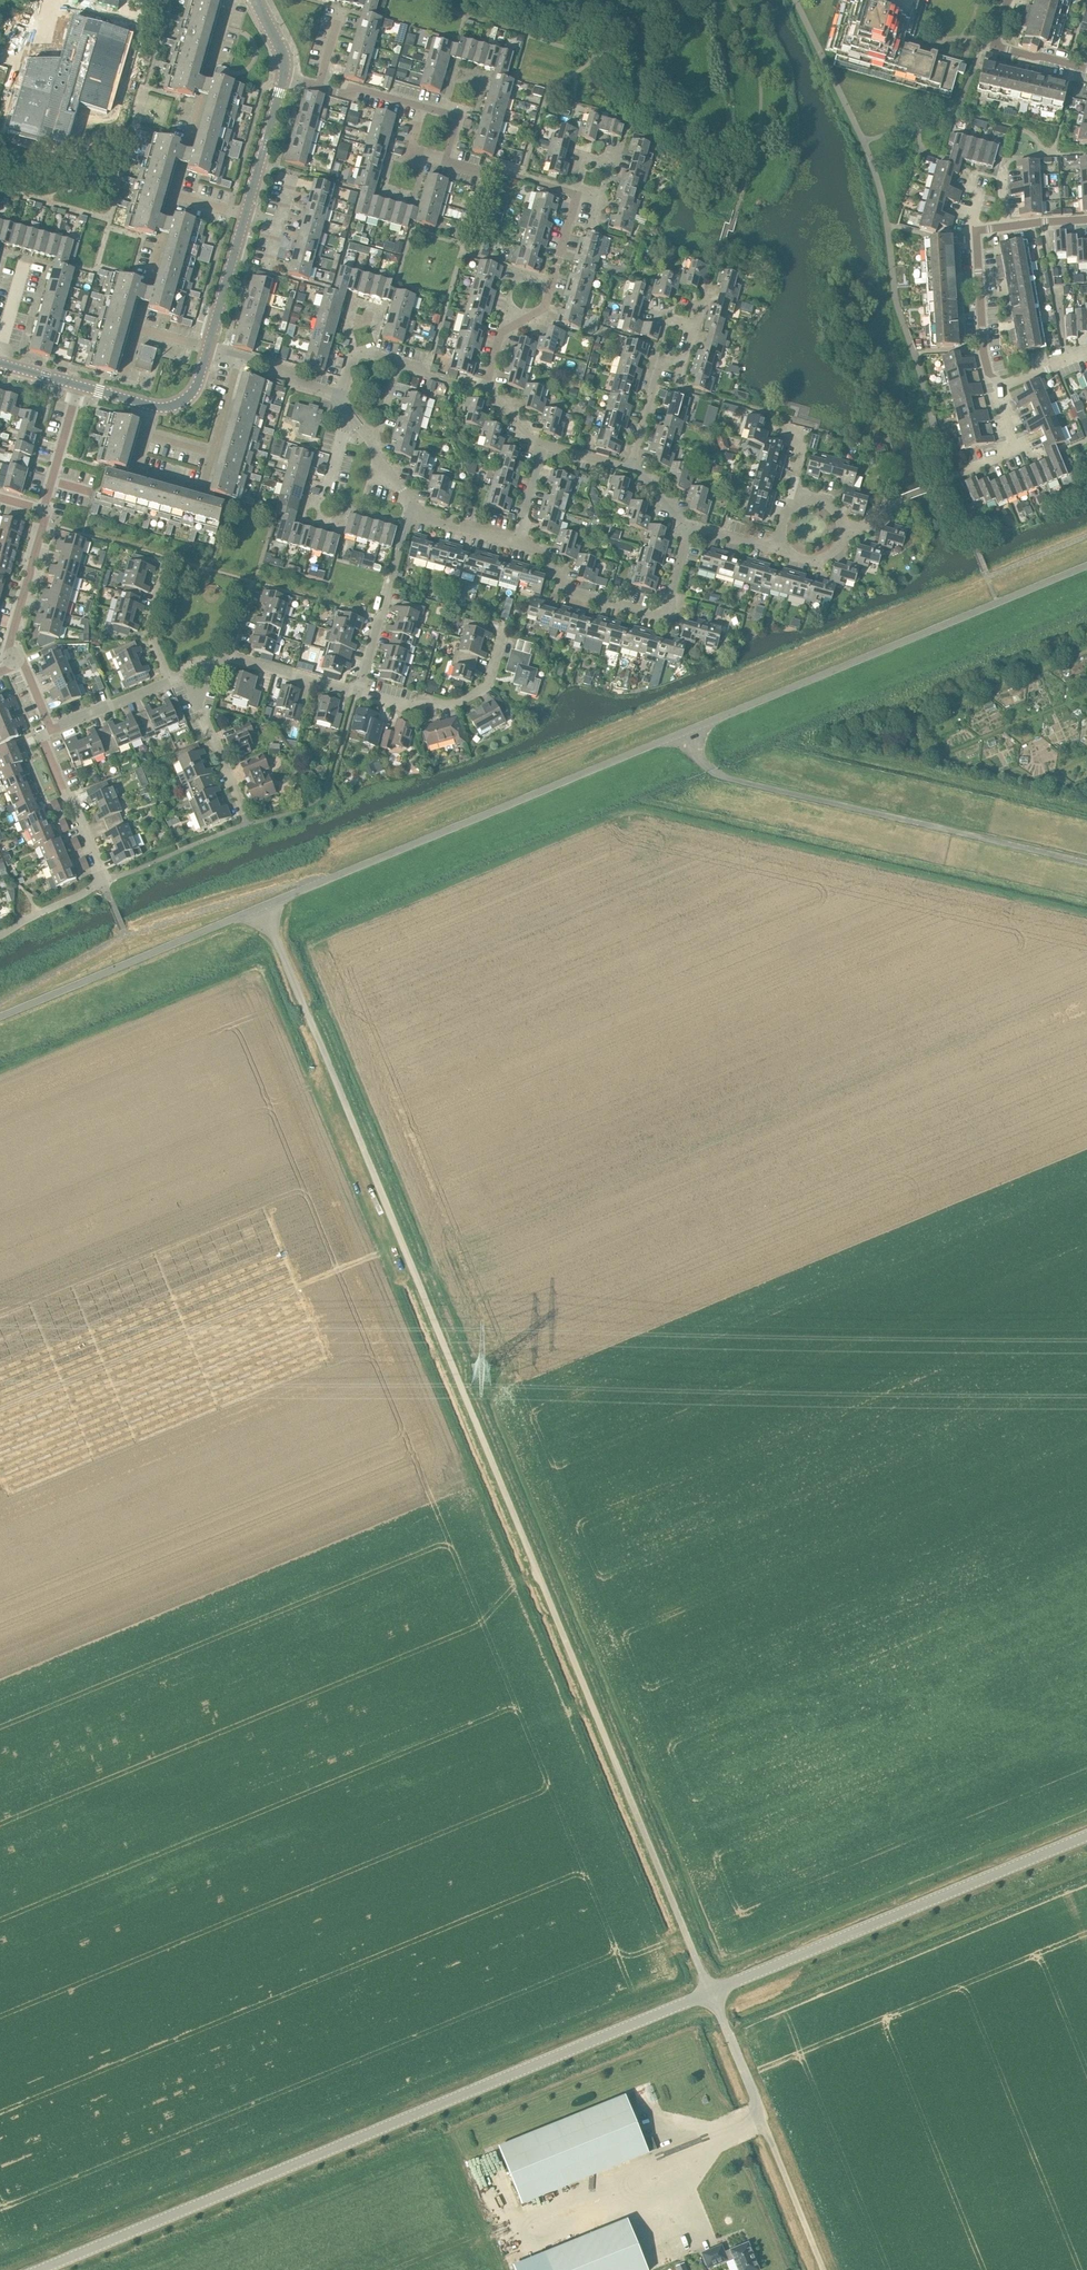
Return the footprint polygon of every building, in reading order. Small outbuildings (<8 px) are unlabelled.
[(162,314),(172,317),(171,322),(191,328),(193,322),(182,319),(186,307),(182,306),(185,295),(199,299),(201,294),(190,291),(192,284),(189,283),(195,260),(209,264),(214,248),(203,245),(205,237),(202,237),(206,225),(176,216),(174,222),(168,220),(160,218),(175,162),(183,164),(190,166),(189,171),(201,175),(211,178),(210,183),(230,189),(232,183),(221,180),(225,168),(222,167),(225,156),(238,160),(243,143),(233,141),(235,133),(231,133),(237,110),(251,114),(253,109),(242,106),(244,99),(241,98),(245,86),(215,78),(213,83),(206,81),(199,79),(220,4),(205,0),(186,0),(184,7),(187,8),(184,19),(171,15),(169,20),(180,23),(178,30),(181,31),(177,42),(164,38),(163,44),(173,46),(171,54),(174,54),(171,65),(158,61),(156,67),(166,70),(164,77),(167,78),(164,90),(193,98),(195,92),(202,94),(210,96),(194,153),(187,150),(179,148),(181,143),(169,140),(169,139),(138,131),(137,136),(147,139),(145,146),(148,147),(145,158),(132,154),(130,159),(140,162),(138,169),(141,170),(138,181),(132,179),(133,175),(126,173),(124,183),(134,185),(132,192),(135,193),(132,204),(119,200),(117,206),(127,208),(125,216),(128,216),(125,228),(154,237),(156,231),(164,233),(171,235),(155,291),(147,289),(140,287),(142,282),(99,270),(97,275),(108,278),(106,284),(109,285),(106,296),(92,293),(91,298),(101,301),(99,308),(102,309),(99,320),(86,316),(84,321),(95,324),(93,331),(96,332),(93,343),(79,339),(78,344),(88,347),(86,354),(89,355),(86,367),(115,375),(136,300),(143,302),(151,305),(150,310),(162,314)] [(352,5),(364,8),(366,0),(354,0),(352,5)] [(364,8),(376,12),(379,0),(366,0),(364,8)] [(917,39),(928,0),(839,0),(825,51),(836,55),(833,66),(950,99),(957,74),(964,76),(966,68),(959,66),(960,63),(902,47),(905,37),(917,40),(917,39)] [(1020,47),(1037,52),(1039,45),(1057,50),(1071,0),(1031,0),(1031,3),(1029,7),(1027,7),(1021,28),(1023,29),(1018,46),(1018,47),(1020,47)] [(361,19),(357,31),(377,36),(379,30),(382,31),(383,29),(392,28),(393,22),(382,19),(375,17),(376,14),(376,12),(364,8),(363,11),(361,19)] [(29,61),(9,132),(67,149),(80,106),(107,114),(130,34),(73,18),(61,61),(49,61),(29,61)] [(357,31),(354,42),(374,48),(377,36),(357,31)] [(425,50),(430,52),(450,57),(453,45),(450,44),(451,38),(440,35),(438,41),(428,38),(425,50)] [(461,39),(459,46),(456,46),(453,45),(450,57),(453,58),(461,60),(462,54),(463,54),(467,41),(461,39)] [(478,44),(467,41),(463,54),(462,54),(461,60),(473,64),(478,44)] [(371,60),(374,48),(354,42),(351,54),(371,60)] [(473,64),(484,67),(490,47),(478,44),(473,64)] [(484,67),(496,70),(501,51),(490,47),(484,67)] [(508,74),(514,54),(501,51),(496,70),(508,74)] [(430,52),(427,63),(447,69),(450,57),(430,52)] [(367,71),(371,60),(351,54),(348,66),(367,71)] [(396,67),(400,55),(394,54),(391,65),(396,67)] [(1017,67),(995,62),(994,68),(990,67),(992,55),(986,54),(977,92),(1062,112),(1068,83),(1067,83),(1067,82),(1067,81),(1066,81),(1065,80),(1064,80),(1063,81),(1063,82),(1063,83),(1057,82),(1059,77),(1037,71),(1035,77),(1016,72),(1017,67)] [(9,132),(29,61),(25,61),(4,136),(66,153),(67,149),(9,132)] [(443,80),(447,69),(427,63),(424,75),(443,80)] [(367,71),(348,66),(344,78),(364,83),(367,71)] [(507,77),(508,74),(496,70),(495,73),(493,81),(499,83),(512,87),(513,85),(514,81),(506,79),(507,77)] [(443,80),(424,75),(420,87),(440,92),(443,80)] [(392,78),(388,77),(386,76),(382,88),(389,90),(390,86),(392,78)] [(509,99),(512,87),(499,83),(493,81),(489,93),(509,99)] [(301,103),(321,108),(325,96),(305,91),(301,103)] [(506,110),(509,99),(489,93),(486,105),(506,110)] [(301,103),(298,114),(318,120),(321,108),(301,103)] [(502,122),(506,110),(486,105),(483,116),(502,122)] [(357,125),(360,113),(350,110),(347,122),(357,125)] [(373,123),(392,128),(396,116),(376,111),(373,123)] [(621,137),(624,125),(612,121),(614,116),(603,113),(601,118),(589,115),(586,124),(581,123),(579,131),(577,137),(595,142),(598,131),(621,137)] [(298,114),(295,126),(315,131),(318,120),(298,114)] [(558,117),(545,114),(544,120),(556,123),(558,117)] [(499,133),(502,122),(483,116),(479,128),(499,133)] [(389,140),(392,128),(373,123),(370,134),(389,140)] [(295,126),(292,137),(311,143),(315,131),(295,126)] [(549,148),(567,152),(570,142),(576,143),(577,137),(579,131),(561,126),(559,135),(553,133),(550,143),(536,139),(535,143),(549,148)] [(496,145),(499,133),(479,128),(476,139),(496,145)] [(1081,128),(1078,141),(1086,143),(1086,129),(1081,128)] [(118,138),(129,141),(131,132),(121,129),(118,138)] [(631,164),(649,169),(653,155),(647,154),(650,144),(638,141),(640,135),(634,133),(632,139),(629,152),(634,154),(631,164)] [(370,134),(366,146),(386,151),(389,140),(370,134)] [(968,139),(952,134),(950,143),(955,144),(951,157),(962,160),(968,139)] [(308,155),(311,143),(292,137),(288,149),(308,155)] [(493,157),(496,145),(476,139),(473,151),(493,157)] [(978,142),(968,139),(962,160),(972,163),(978,142)] [(988,145),(978,142),(972,163),(982,166),(988,145)] [(988,145),(982,166),(993,169),(997,156),(1001,157),(1004,149),(988,145)] [(366,146),(363,157),(383,163),(386,151),(366,146)] [(549,148),(545,161),(551,163),(548,173),(547,177),(556,180),(557,175),(566,177),(570,165),(564,163),(567,152),(549,148)] [(308,155),(288,149),(285,161),(305,167),(308,155)] [(379,175),(383,163),(363,157),(360,169),(379,175)] [(962,160),(951,157),(950,162),(949,166),(959,169),(960,165),(962,160)] [(1022,176),(1039,175),(1038,162),(1016,163),(1017,169),(1022,169),(1022,176)] [(934,177),(950,182),(953,174),(957,175),(959,169),(949,166),(938,163),(934,177)] [(619,186),(637,191),(640,182),(645,183),(649,169),(631,164),(628,175),(623,173),(619,186)] [(376,187),(379,175),(360,169),(357,181),(370,184),(370,185),(376,187)] [(333,171),(330,180),(337,181),(339,173),(333,171)] [(448,181),(440,178),(428,175),(425,187),(445,193),(448,181)] [(1040,189),(1039,175),(1022,176),(1023,184),(1009,185),(1010,190),(1040,189)] [(934,177),(930,189),(959,198),(961,192),(948,188),(950,182),(934,177)] [(315,181),(311,193),(331,198),(335,186),(315,181)] [(355,187),(362,189),(361,191),(361,194),(373,197),(374,195),(376,187),(370,185),(370,184),(357,181),(355,187)] [(619,186),(616,198),(621,200),(618,211),(636,216),(642,217),(643,214),(637,212),(640,202),(634,200),(637,191),(619,186)] [(442,204),(445,193),(425,187),(422,199),(442,204)] [(930,189),(927,202),(943,207),(945,199),(958,203),(959,199),(959,198),(930,189)] [(1041,202),(1040,189),(1010,190),(1010,196),(1023,195),(1024,203),(1041,202)] [(311,193),(308,204),(328,210),(331,198),(311,193)] [(531,212),(549,217),(551,210),(556,212),(560,200),(536,193),(531,212)] [(355,214),(367,217),(373,197),(361,194),(355,214)] [(384,201),(373,197),(367,217),(379,220),(384,201)] [(438,216),(442,204),(422,199),(419,210),(419,211),(438,216)] [(396,204),(384,201),(379,220),(390,224),(396,204)] [(927,202),(923,215),(952,224),(954,218),(941,214),(943,207),(927,202)] [(1041,202),(1024,203),(1024,211),(1019,211),(1019,217),(1041,216),(1041,202)] [(308,204),(305,216),(325,222),(328,210),(308,204)] [(408,207),(396,204),(390,224),(402,227),(406,213),(406,214),(408,207)] [(416,210),(408,207),(406,214),(406,213),(402,227),(408,229),(410,221),(413,222),(415,223),(419,211),(419,210),(416,210)] [(415,223),(435,228),(438,216),(419,211),(415,223)] [(611,215),(607,227),(631,234),(636,216),(618,211),(617,217),(611,215)] [(531,212),(526,230),(549,236),(553,225),(547,223),(549,217),(531,212)] [(952,224),(923,215),(919,228),(935,233),(938,225),(950,229),(952,224)] [(321,233),(325,222),(305,216),(302,228),(321,233)] [(64,234),(67,222),(62,220),(59,233),(64,234)] [(10,245),(16,225),(4,222),(0,236),(0,243),(10,245)] [(466,224),(461,222),(458,222),(456,230),(464,231),(466,224)] [(27,229),(16,225),(10,245),(22,249),(27,229)] [(318,245),(321,233),(302,228),(298,239),(318,245)] [(39,232),(27,229),(22,249),(33,252),(39,232)] [(526,230),(521,247),(539,253),(540,246),(546,248),(549,236),(526,230)] [(33,252),(45,255),(51,235),(39,232),(33,252)] [(1055,255),(1066,255),(1065,237),(1066,237),(1066,232),(1054,233),(1055,255)] [(577,249),(600,256),(605,257),(611,239),(588,233),(586,239),(580,238),(577,249)] [(45,255),(56,259),(62,239),(51,235),(45,255)] [(1066,260),(1076,259),(1077,259),(1076,242),(1076,237),(1066,237),(1065,237),(1066,255),(1066,260)] [(953,272),(959,272),(958,249),(952,250),(952,245),(964,244),(963,238),(956,239),(947,240),(924,241),(930,349),(954,348),(960,347),(961,347),(962,346),(962,345),(962,344),(962,343),(962,342),(961,342),(960,342),(957,342),(957,336),(963,336),(963,325),(956,325),(956,315),(962,315),(961,293),(954,293),(953,272)] [(69,262),(74,244),(74,242),(62,239),(56,259),(69,262)] [(315,256),(318,245),(298,239),(295,251),(315,256)] [(396,241),(394,251),(401,253),(404,243),(396,241)] [(1014,321),(1015,330),(1010,331),(1012,343),(1017,342),(1019,352),(1046,348),(1028,241),(1004,245),(1000,245),(1002,256),(997,257),(1000,279),(1006,278),(1010,299),(1004,300),(1008,322),(1014,321)] [(1086,264),(1086,248),(1086,241),(1076,242),(1077,259),(1076,259),(1077,264),(1086,264)] [(359,245),(352,243),(351,243),(349,250),(357,252),(359,245)] [(369,253),(371,249),(359,245),(357,252),(369,256),(369,253)] [(516,265),(515,266),(539,272),(543,261),(537,259),(539,253),(521,247),(516,246),(515,248),(515,249),(514,251),(513,254),(512,256),(512,258),(511,261),(511,262),(511,264),(516,265)] [(595,274),(600,256),(577,249),(573,261),(579,263),(577,269),(595,274)] [(295,251),(292,262),(312,268),(315,256),(295,251)] [(75,269),(67,267),(68,265),(69,262),(56,259),(54,265),(53,270),(73,275),(75,269)] [(474,279),(492,284),(494,278),(500,279),(503,267),(480,261),(474,279)] [(292,262),(288,274),(308,280),(308,279),(314,281),(317,269),(312,268),(292,262)] [(679,284),(697,289),(700,278),(705,280),(709,267),(691,262),(689,271),(683,270),(681,278),(679,284)] [(352,271),(340,267),(334,287),(347,290),(352,271)] [(590,292),(595,274),(577,269),(575,275),(570,274),(566,285),(590,292)] [(70,287),(73,275),(53,270),(50,281),(70,287)] [(722,285),(719,295),(737,300),(741,286),(735,285),(738,275),(720,270),(717,283),(722,285)] [(347,291),(358,294),(364,274),(352,271),(347,290),(347,291)] [(651,295),(669,300),(672,289),(678,291),(679,284),(681,278),(663,273),(661,282),(655,281),(653,289),(651,295)] [(375,277),(364,274),(358,294),(370,297),(375,277)] [(249,288),(269,293),(273,281),(253,276),(249,288)] [(382,300),(384,294),(383,294),(387,280),(375,277),(370,297),(382,300)] [(474,279),(469,297),(493,303),(496,292),(491,290),(492,284),(474,279)] [(396,291),(393,290),(391,289),(393,282),(387,280),(383,294),(384,294),(382,300),(389,302),(393,303),(396,291)] [(66,299),(70,287),(50,281),(47,293),(66,299)] [(641,310),(644,300),(650,301),(651,295),(653,289),(635,284),(633,293),(627,291),(623,305),(641,310)] [(585,310),(590,292),(566,285),(563,297),(569,298),(567,305),(585,310)] [(403,286),(401,292),(411,295),(413,289),(403,286)] [(333,292),(325,290),(324,296),(337,300),(337,299),(344,301),(346,293),(347,291),(347,290),(334,287),(334,290),(333,292)] [(266,305),(269,293),(249,288),(246,299),(266,305)] [(393,303),(412,309),(416,296),(411,295),(401,292),(396,291),(393,303)] [(63,310),(66,299),(47,293),(43,305),(63,310)] [(719,295),(718,301),(716,306),(710,304),(707,317),(725,322),(728,313),(733,314),(737,300),(719,295)] [(340,313),(344,301),(337,299),(337,300),(324,296),(321,308),(340,313)] [(469,297),(464,315),(482,320),(484,313),(490,315),(493,303),(469,297)] [(246,299),(243,311),(263,316),(266,305),(246,299)] [(293,300),(289,299),(288,299),(285,310),(290,311),(293,300)] [(409,320),(412,309),(393,303),(389,314),(409,320)] [(43,305),(40,316),(60,322),(63,310),(43,305)] [(585,310),(567,305),(565,311),(559,310),(556,321),(580,328),(585,310)] [(657,340),(661,328),(638,321),(641,310),(623,305),(619,319),(625,321),(622,330),(657,340)] [(337,325),(340,313),(321,308),(317,319),(337,325)] [(259,328),(263,316),(243,311),(240,322),(259,328)] [(1086,328),(1086,311),(1085,311),(1074,311),(1075,316),(1076,333),(1077,333),(1086,333),(1086,328)] [(406,332),(409,320),(389,314),(386,326),(406,332)] [(464,315),(459,333),(483,339),(486,328),(480,326),(482,320),(464,315)] [(40,316),(37,327),(57,334),(60,322),(40,316)] [(1064,317),(1066,340),(1077,339),(1077,333),(1076,333),(1075,316),(1064,317)] [(707,317),(704,329),(703,329),(709,331),(706,341),(724,346),(729,347),(730,342),(726,341),(728,332),(722,331),(725,322),(707,317)] [(317,319),(314,331),(334,336),(337,325),(317,319)] [(256,340),(259,328),(240,322),(236,334),(256,340)] [(386,326),(383,338),(402,344),(406,332),(386,326)] [(37,327),(33,339),(53,345),(54,343),(58,345),(61,334),(57,333),(57,334),(37,327)] [(536,350),(554,355),(556,345),(562,347),(566,333),(548,328),(545,339),(539,337),(537,343),(538,343),(536,350)] [(314,331),(311,342),(331,348),(334,336),(314,331)] [(459,333),(454,351),(472,356),(474,349),(480,351),(483,339),(459,333)] [(256,340),(236,334),(233,346),(253,352),(256,340)] [(508,360),(526,365),(528,356),(534,358),(536,350),(538,343),(537,343),(520,338),(517,349),(511,348),(508,360)] [(30,351),(35,352),(50,357),(53,345),(33,339),(30,351)] [(646,358),(650,346),(626,339),(621,357),(639,362),(640,356),(646,358)] [(724,346),(706,341),(703,352),(698,350),(694,363),(712,368),(714,359),(720,360),(724,346)] [(327,359),(331,348),(311,342),(308,354),(327,359)] [(137,362),(135,368),(151,373),(153,367),(157,351),(141,346),(137,362)] [(472,356),(454,351),(449,369),(473,376),(476,364),(470,362),(472,356)] [(945,371),(975,364),(973,358),(960,361),(958,353),(942,357),(945,371)] [(327,359),(308,354),(304,366),(324,372),(327,359)] [(1009,364),(1018,362),(1017,355),(1008,357),(1009,364)] [(621,357),(616,375),(639,382),(643,370),(637,369),(639,362),(621,357)] [(526,365),(508,360),(504,373),(510,374),(507,385),(524,390),(525,390),(526,384),(527,384),(529,376),(523,374),(526,365)] [(696,377),(693,388),(711,393),(715,379),(709,377),(712,368),(694,363),(690,375),(696,377)] [(945,371),(940,372),(943,385),(949,384),(965,380),(963,373),(976,369),(975,364),(945,371)] [(616,375),(611,393),(628,398),(630,392),(636,394),(639,382),(616,375)] [(211,494),(253,505),(255,500),(244,497),(246,490),(243,489),(246,479),(260,482),(261,477),(251,474),(253,467),(250,466),(253,455),(266,459),(268,454),(257,451),(259,444),(256,443),(259,432),(273,436),(274,431),(264,428),(266,421),(263,420),(266,409),(279,413),(281,408),(271,405),(272,398),(269,397),(273,385),(243,377),(211,494)] [(413,378),(410,387),(417,389),(419,380),(413,378)] [(434,392),(437,382),(429,380),(426,390),(434,392)] [(949,384),(952,397),(981,389),(980,384),(967,388),(965,380),(949,384)] [(1017,404),(1045,392),(1039,380),(1023,386),(1026,394),(1014,399),(1017,404)] [(545,408),(547,400),(541,398),(544,389),(527,384),(526,384),(525,390),(524,390),(522,397),(528,398),(525,409),(542,414),(543,414),(544,408),(545,408)] [(577,398),(578,390),(571,388),(569,396),(577,398)] [(952,397),(955,410),(971,406),(969,399),(982,395),(981,389),(952,397)] [(406,412),(424,417),(429,399),(405,392),(402,404),(408,405),(406,412)] [(667,392),(663,405),(669,407),(666,417),(684,422),(691,399),(667,392)] [(1050,404),(1045,392),(1017,404),(1019,409),(1031,404),(1034,411),(1050,404)] [(15,408),(18,397),(6,393),(1,413),(17,418),(20,410),(15,408)] [(611,393),(605,411),(629,418),(632,406),(627,405),(628,398),(611,393)] [(465,423),(483,428),(485,422),(487,416),(481,414),(484,403),(466,398),(462,412),(468,414),(465,423)] [(1075,409),(1083,406),(1080,401),(1073,404),(1075,409)] [(290,404),(286,417),(292,419),(291,420),(299,423),(301,425),(299,434),(315,438),(318,425),(321,426),(324,418),(321,417),(322,412),(317,410),(318,408),(318,407),(310,405),(309,408),(296,404),(295,406),(290,404)] [(1055,416),(1050,404),(1034,411),(1037,418),(1025,423),(1027,428),(1055,416)] [(955,410),(958,423),(988,416),(986,410),(973,414),(971,406),(955,410)] [(542,414),(540,420),(546,422),(543,433),(561,438),(565,424),(559,422),(562,413),(545,408),(544,408),(543,414),(542,414)] [(40,437),(41,431),(34,429),(38,415),(20,410),(17,418),(23,419),(20,431),(40,437)] [(140,422),(97,410),(95,416),(106,419),(104,426),(107,426),(104,437),(90,433),(89,439),(99,442),(97,449),(100,449),(97,461),(126,470),(140,422)] [(605,411),(600,429),(618,434),(620,428),(626,430),(629,418),(605,411)] [(424,417),(406,412),(404,418),(398,416),(395,428),(413,433),(419,435),(424,417)] [(767,439),(768,433),(763,431),(766,420),(748,415),(744,429),(750,431),(747,440),(748,441),(764,445),(766,439),(767,439)] [(958,423),(962,436),(978,432),(976,425),(989,422),(988,416),(958,423)] [(1060,429),(1055,416),(1027,428),(1029,433),(1041,428),(1044,436),(1060,429)] [(654,439),(672,444),(674,435),(680,436),(684,422),(666,417),(663,428),(657,426),(654,439)] [(483,447),(501,452),(503,446),(505,440),(499,438),(502,427),(485,422),(483,428),(480,436),(486,438),(483,447)] [(394,453),(412,458),(413,452),(414,452),(416,444),(410,442),(413,433),(395,428),(391,441),(397,442),(394,453)] [(618,434),(600,429),(595,448),(598,448),(596,454),(609,457),(610,452),(619,454),(622,442),(617,441),(618,434)] [(1060,429),(1044,436),(1047,443),(1042,445),(1045,451),(1054,446),(1065,442),(1060,429)] [(37,448),(40,437),(20,431),(17,443),(37,448)] [(978,432),(962,436),(965,450),(994,442),(993,436),(980,439),(978,432)] [(813,435),(809,448),(816,450),(819,437),(813,435)] [(1070,443),(1078,440),(1076,435),(1070,438),(1069,440),(1070,443)] [(672,444),(654,439),(650,451),(656,453),(653,464),(670,469),(671,469),(672,462),(673,462),(675,454),(669,453),(672,444)] [(748,441),(746,446),(758,452),(756,461),(759,462),(765,464),(783,469),(787,456),(781,455),(782,451),(784,444),(775,442),(767,439),(766,439),(764,445),(748,441)] [(33,460),(37,448),(17,443),(13,454),(33,460)] [(520,451),(503,446),(501,452),(499,460),(504,462),(502,470),(502,471),(519,476),(523,463),(517,462),(520,451)] [(290,461),(310,467),(313,455),(293,449),(293,450),(288,448),(284,459),(290,461)] [(425,449),(424,455),(431,457),(435,458),(436,452),(425,449)] [(412,458),(410,464),(415,466),(412,477),(430,482),(432,476),(434,468),(429,466),(431,457),(424,455),(414,452),(413,452),(412,458)] [(725,453),(724,459),(733,461),(734,455),(725,453)] [(30,471),(33,460),(13,454),(10,466),(30,471)] [(831,476),(836,458),(822,454),(820,460),(811,458),(806,475),(818,479),(820,473),(831,476)] [(1057,480),(1072,474),(1066,460),(1062,462),(1059,456),(1058,456),(1048,460),(1057,480)] [(836,458),(831,476),(841,479),(840,485),(846,487),(852,488),(853,488),(857,471),(848,468),(850,462),(836,458)] [(1047,485),(1057,480),(1048,460),(1038,464),(1047,485)] [(290,461),(287,473),(306,478),(310,467),(290,461)] [(477,465),(464,461),(469,474),(474,475),(477,465)] [(670,469),(669,475),(674,477),(671,488),(689,492),(689,493),(691,486),(693,478),(687,477),(690,467),(673,462),(672,462),(671,469),(670,469)] [(754,480),(772,485),(774,479),(780,481),(783,469),(765,464),(759,462),(754,480)] [(1037,488),(1047,485),(1038,464),(1029,468),(1037,488)] [(27,483),(30,471),(10,466),(7,477),(27,483)] [(579,472),(570,470),(563,468),(562,474),(551,471),(548,483),(554,484),(552,490),(570,496),(575,478),(577,479),(579,472)] [(1027,493),(1037,488),(1029,468),(1019,472),(1027,493)] [(491,487),(509,492),(510,486),(516,487),(519,476),(502,471),(502,470),(496,469),(491,487)] [(441,470),(438,477),(439,478),(449,481),(452,473),(441,470)] [(612,477),(608,491),(614,493),(611,502),(628,507),(629,507),(631,501),(633,494),(627,493),(630,482),(629,481),(631,475),(616,471),(614,477),(612,477)] [(102,495),(96,493),(94,503),(91,514),(97,515),(99,505),(111,508),(112,505),(123,508),(119,522),(124,523),(127,513),(134,515),(135,511),(146,515),(142,528),(147,529),(150,519),(157,521),(158,518),(169,521),(165,535),(171,536),(174,526),(181,528),(181,525),(192,528),(188,541),(194,543),(197,532),(204,534),(205,531),(216,534),(225,505),(108,472),(102,495)] [(1017,497),(1027,493),(1019,472),(1008,476),(1017,497)] [(287,473),(283,484),(303,490),(306,478),(287,473)] [(430,482),(428,488),(434,490),(431,501),(449,506),(453,492),(447,490),(449,481),(439,478),(438,477),(432,476),(430,482)] [(1007,501),(1017,497),(1008,476),(998,480),(1007,501)] [(3,489),(23,495),(27,483),(7,477),(3,489)] [(975,478),(960,484),(967,500),(971,498),(973,503),(983,499),(975,478)] [(976,478),(975,478),(983,499),(986,504),(995,500),(986,479),(978,483),(976,478)] [(987,479),(986,479),(995,500),(997,505),(1007,501),(998,480),(989,484),(987,479)] [(754,480),(749,498),(773,505),(776,493),(770,492),(772,485),(754,480)] [(475,483),(473,489),(480,491),(482,484),(475,483)] [(283,484),(280,496),(300,501),(303,490),(283,484)] [(689,492),(687,499),(693,500),(689,511),(702,515),(700,522),(706,524),(708,517),(707,516),(711,502),(706,501),(708,491),(691,486),(689,493),(689,492)] [(509,492),(491,487),(485,505),(509,512),(513,500),(507,498),(509,492)] [(846,487),(841,504),(852,507),(850,513),(863,516),(868,499),(859,496),(861,490),(853,488),(852,488),(846,487)] [(570,496),(552,490),(550,497),(545,495),(541,507),(565,514),(570,496)] [(280,496),(277,507),(290,511),(290,512),(297,513),(300,501),(280,496)] [(770,517),(773,505),(749,498),(744,516),(743,516),(742,521),(749,523),(750,518),(762,521),(764,515),(770,517)] [(648,505),(631,501),(629,507),(628,507),(626,515),(632,516),(629,526),(647,531),(649,524),(651,518),(645,516),(648,505)] [(1020,504),(1023,512),(1028,510),(1026,503),(1023,503),(1020,504)] [(290,512),(290,511),(277,507),(275,513),(283,515),(282,518),(281,521),(293,524),(294,524),(294,522),(297,513),(290,512)] [(541,507),(538,519),(543,521),(540,532),(558,537),(560,531),(566,532),(568,524),(562,523),(565,514),(541,507)] [(356,538),(362,518),(350,515),(344,535),(356,538)] [(0,531),(21,537),(24,523),(4,518),(0,531)] [(356,538),(368,541),(373,522),(362,518),(356,538)] [(276,541),(288,544),(293,524),(281,521),(276,541)] [(385,525),(373,522),(368,541),(379,545),(385,525)] [(288,544),(299,547),(305,527),(294,524),(293,524),(288,544)] [(666,529),(649,524),(647,531),(644,539),(650,540),(648,549),(666,554),(669,542),(663,540),(666,529)] [(385,525),(379,545),(392,548),(397,528),(385,525)] [(884,547),(891,550),(893,544),(903,547),(908,529),(895,525),(893,531),(882,528),(881,532),(879,538),(877,545),(877,546),(884,547)] [(299,547),(311,550),(316,531),(305,527),(299,547)] [(622,532),(610,528),(608,538),(619,541),(622,532)] [(0,532),(0,545),(17,549),(21,537),(0,531),(0,532)] [(311,550),(322,554),(328,534),(316,531),(311,550)] [(578,535),(566,532),(560,531),(558,537),(556,543),(562,545),(559,556),(576,560),(576,561),(578,554),(581,547),(575,545),(578,535)] [(415,533),(409,557),(415,559),(414,564),(426,567),(427,562),(432,544),(426,543),(427,537),(415,533)] [(328,534),(322,554),(334,557),(340,537),(328,534)] [(57,546),(83,553),(86,541),(67,535),(65,543),(58,541),(57,546)] [(427,562),(445,567),(452,544),(440,540),(438,546),(432,544),(427,562)] [(860,566),(868,568),(869,562),(879,565),(884,547),(877,546),(877,545),(871,543),(869,549),(859,546),(854,563),(854,564),(860,565),(860,566)] [(445,567),(463,572),(468,554),(461,553),(463,547),(452,544),(445,567)] [(14,562),(17,549),(0,545),(0,558),(14,562)] [(79,566),(83,553),(57,546),(56,551),(62,553),(60,560),(79,566)] [(637,566),(655,571),(657,564),(662,566),(666,554),(648,549),(642,547),(642,548),(637,566)] [(716,575),(723,551),(711,548),(710,554),(703,552),(698,570),(716,575)] [(468,554),(463,572),(461,579),(473,582),(475,576),(481,577),(487,554),(476,550),(474,556),(468,554)] [(350,562),(352,552),(347,551),(345,556),(343,557),(342,560),(350,562)] [(716,575),(734,580),(739,562),(733,560),(734,555),(723,551),(716,575)] [(352,552),(350,562),(361,566),(362,561),(363,561),(364,556),(359,555),(358,554),(352,552)] [(266,553),(263,563),(270,565),(273,555),(266,553)] [(126,573),(145,578),(147,571),(154,573),(155,568),(137,562),(138,556),(134,554),(132,561),(129,561),(126,573)] [(481,577),(499,583),(504,565),(498,563),(499,557),(487,554),(481,577)] [(576,560),(574,567),(580,569),(577,580),(583,581),(581,588),(595,591),(597,585),(606,588),(608,581),(597,577),(599,570),(593,569),(596,559),(578,554),(576,561),(576,560)] [(7,574),(7,575),(10,575),(14,562),(0,558),(0,572),(7,574)] [(735,580),(733,587),(750,592),(752,585),(759,562),(747,558),(746,564),(739,562),(734,580),(735,580)] [(76,578),(79,566),(60,560),(58,567),(52,565),(50,570),(76,578)] [(504,565),(499,583),(517,588),(519,582),(518,582),(523,564),(512,561),(510,566),(504,565)] [(759,562),(752,585),(753,585),(751,591),(769,596),(770,590),(775,572),(769,571),(770,565),(759,562)] [(836,584),(844,586),(845,580),(855,583),(860,566),(860,565),(854,564),(854,563),(847,562),(846,567),(835,564),(830,581),(830,582),(836,583),(836,584)] [(545,576),(539,574),(534,573),(536,567),(523,564),(518,582),(519,582),(527,584),(526,590),(540,594),(545,576)] [(655,571),(637,566),(632,584),(655,591),(659,579),(653,577),(655,571)] [(770,590),(788,595),(795,572),(783,568),(781,574),(775,572),(770,590)] [(73,590),(76,578),(50,570),(49,576),(55,577),(53,585),(73,590)] [(318,570),(317,573),(315,578),(323,580),(325,572),(318,570)] [(788,595),(806,600),(811,582),(805,581),(806,575),(795,572),(788,595)] [(150,587),(143,585),(145,578),(126,573),(122,586),(125,586),(123,593),(140,598),(142,591),(148,593),(150,587)] [(811,582),(806,600),(820,604),(822,598),(831,601),(836,584),(836,583),(830,582),(830,581),(823,580),(822,585),(811,582)] [(69,602),(73,590),(53,585),(51,592),(45,590),(43,595),(69,602)] [(439,589),(436,599),(441,601),(444,590),(439,589)] [(265,612),(284,617),(288,605),(291,606),(293,599),(264,590),(261,603),(267,605),(265,612)] [(121,600),(119,599),(115,612),(134,617),(136,610),(143,612),(144,606),(138,604),(140,598),(123,593),(121,600)] [(66,614),(69,602),(43,595),(42,600),(49,602),(47,609),(66,614)] [(554,610),(543,607),(545,601),(532,598),(527,615),(537,618),(535,624),(549,628),(554,610)] [(462,599),(460,606),(472,610),(474,603),(462,599)] [(397,621),(416,626),(419,614),(423,615),(425,608),(402,601),(400,608),(394,606),(392,612),(399,614),(397,621)] [(556,637),(558,630),(567,633),(574,609),(562,606),(560,612),(554,610),(549,628),(547,633),(550,633),(549,635),(556,637)] [(757,607),(754,619),(761,620),(764,609),(757,607)] [(723,618),(725,610),(718,608),(716,616),(723,618)] [(62,627),(66,614),(47,609),(45,616),(38,614),(37,619),(62,627)] [(576,635),(574,642),(581,644),(581,642),(584,643),(585,638),(590,620),(584,618),(585,612),(574,609),(567,633),(576,635)] [(333,631),(352,636),(354,629),(361,631),(364,619),(336,611),(334,618),(336,619),(333,631)] [(134,617),(115,612),(111,624),(114,625),(112,632),(117,633),(119,626),(137,631),(139,626),(132,624),(134,617)] [(284,617),(265,612),(263,619),(257,617),(255,623),(258,623),(256,630),(282,637),(284,630),(281,629),(284,617)] [(585,638),(603,643),(610,619),(598,616),(596,622),(590,620),(585,638)] [(62,627),(37,619),(35,624),(42,626),(40,634),(37,643),(40,648),(55,642),(56,638),(59,639),(62,627)] [(463,639),(482,645),(484,638),(491,640),(492,634),(485,632),(487,625),(464,619),(462,626),(466,628),(463,639)] [(621,648),(626,630),(620,628),(621,623),(610,619),(603,643),(609,645),(607,651),(618,654),(620,648),(621,648)] [(710,623),(698,619),(696,625),(685,622),(681,639),(680,640),(687,641),(687,642),(695,644),(696,638),(705,641),(710,623)] [(391,640),(414,647),(417,639),(412,638),(416,626),(397,621),(395,628),(388,626),(387,631),(393,633),(391,640)] [(705,641),(703,646),(716,650),(723,626),(710,623),(705,641)] [(621,648),(639,653),(646,629),(634,626),(632,632),(626,630),(621,648)] [(655,664),(657,658),(662,640),(656,638),(657,633),(646,629),(639,653),(645,655),(644,661),(655,664)] [(282,637),(256,630),(254,637),(251,636),(250,642),(256,643),(254,651),(273,656),(277,644),(280,645),(282,637)] [(325,650),(351,657),(353,650),(355,651),(357,645),(350,643),(352,636),(333,631),(329,643),(327,642),(325,650)] [(313,639),(305,637),(304,644),(311,646),(313,639)] [(662,640),(657,658),(671,662),(672,656),(682,659),(687,642),(687,641),(680,640),(681,639),(674,637),(673,643),(662,640)] [(482,645),(463,639),(459,651),(455,650),(453,658),(477,664),(478,657),(485,659),(487,654),(480,652),(482,645)] [(414,647),(391,640),(389,647),(383,645),(381,650),(388,652),(386,659),(405,665),(408,653),(412,654),(414,647)] [(120,670),(139,662),(136,655),(142,652),(140,647),(137,648),(135,642),(115,650),(110,652),(113,659),(115,658),(120,670)] [(57,645),(52,647),(55,653),(43,658),(46,665),(40,668),(42,673),(67,663),(62,650),(59,651),(57,645)] [(351,657),(325,650),(323,657),(325,658),(322,670),(341,676),(343,668),(350,670),(351,664),(349,664),(351,657)] [(512,650),(506,672),(517,675),(515,683),(523,685),(521,692),(536,697),(541,681),(533,679),(535,671),(528,669),(532,655),(512,650)] [(477,664),(453,658),(451,665),(455,666),(452,678),(454,679),(453,685),(453,686),(454,688),(455,689),(457,690),(460,689),(462,688),(462,687),(463,682),(471,684),(473,676),(480,678),(481,673),(475,671),(477,664)] [(405,665),(386,659),(384,666),(377,664),(376,670),(382,672),(380,679),(404,685),(406,678),(402,677),(405,665)] [(139,662),(120,670),(125,681),(122,682),(125,689),(130,687),(150,679),(148,672),(150,671),(148,666),(141,669),(139,662)] [(72,674),(67,663),(42,673),(44,678),(50,675),(53,682),(72,674)] [(250,702),(249,706),(256,709),(261,693),(254,691),(257,679),(238,673),(234,688),(236,689),(234,697),(250,702)] [(76,686),(72,674),(53,682),(56,689),(50,691),(52,696),(76,686)] [(63,706),(65,705),(67,704),(81,698),(76,686),(52,696),(54,701),(60,698),(63,706)] [(277,707),(287,710),(285,718),(299,722),(303,708),(295,706),(299,690),(283,686),(277,707)] [(21,736),(20,732),(13,716),(11,712),(5,696),(0,698),(0,745),(21,736)] [(339,701),(323,697),(316,721),(332,725),(331,728),(338,730),(342,715),(336,713),(339,701)] [(480,737),(481,736),(506,723),(501,715),(507,711),(499,697),(486,704),(486,706),(469,716),(480,737)] [(159,710),(167,729),(178,724),(179,727),(187,723),(177,698),(170,701),(169,699),(164,701),(166,707),(159,710)] [(139,714),(148,736),(150,739),(157,736),(156,733),(167,729),(159,710),(153,713),(150,706),(145,709),(146,711),(139,714)] [(357,709),(352,730),(364,734),(362,743),(377,747),(384,723),(377,721),(379,715),(357,709)] [(150,739),(148,736),(139,714),(133,716),(132,714),(127,716),(129,723),(122,725),(127,736),(130,744),(141,739),(142,742),(150,739)] [(386,731),(382,747),(391,750),(393,745),(408,749),(415,725),(397,720),(394,733),(386,731)] [(423,728),(428,746),(455,739),(457,744),(464,742),(460,727),(453,729),(450,720),(423,728)] [(130,744),(127,736),(122,725),(116,728),(113,722),(108,724),(109,726),(102,729),(105,736),(113,754),(120,751),(119,749),(130,744)] [(241,733),(227,739),(232,752),(236,751),(238,757),(251,752),(248,746),(252,744),(248,735),(253,733),(249,722),(238,727),(241,733)] [(113,754),(105,736),(102,729),(96,732),(95,729),(90,731),(92,738),(85,741),(93,759),(104,754),(106,757),(113,754)] [(65,744),(75,770),(83,767),(82,764),(93,759),(85,741),(79,743),(76,737),(71,739),(72,742),(65,744)] [(19,752),(18,750),(15,742),(0,748),(0,760),(19,752)] [(183,772),(202,764),(199,758),(205,755),(203,750),(201,751),(198,744),(173,755),(176,762),(179,761),(183,772)] [(279,757),(280,745),(269,745),(269,757),(279,757)] [(3,770),(3,771),(19,764),(23,763),(20,755),(26,752),(24,748),(18,750),(19,752),(0,760),(0,763),(3,770)] [(268,777),(266,778),(263,770),(268,768),(263,756),(241,765),(246,777),(249,776),(252,784),(247,786),(253,802),(275,793),(268,777)] [(19,764),(3,771),(3,770),(0,772),(0,775),(3,782),(23,774),(22,772),(19,764)] [(202,764),(183,772),(184,774),(178,776),(185,793),(213,781),(211,775),(213,774),(211,769),(205,771),(202,764)] [(3,782),(7,792),(27,784),(24,776),(30,774),(28,769),(22,772),(23,774),(3,782)] [(94,776),(92,779),(94,781),(96,783),(99,781),(100,779),(99,776),(96,774),(94,776)] [(193,812),(217,801),(214,795),(221,792),(219,787),(216,788),(213,781),(185,793),(193,812)] [(102,784),(86,791),(89,798),(87,798),(89,803),(96,801),(99,808),(117,800),(112,788),(110,789),(107,782),(102,784)] [(7,792),(11,802),(31,794),(30,791),(27,784),(7,792)] [(11,802),(15,812),(35,803),(32,796),(38,794),(36,789),(30,791),(31,794),(11,802)] [(117,800),(99,808),(101,814),(95,817),(97,822),(104,820),(106,826),(122,819),(120,813),(122,812),(117,800)] [(201,830),(231,818),(226,806),(220,808),(217,801),(193,812),(201,830)] [(164,802),(159,804),(162,811),(167,809),(164,802)] [(35,803),(15,812),(19,821),(20,822),(24,820),(39,813),(35,803)] [(24,820),(20,822),(24,831),(28,830),(48,822),(43,811),(39,813),(24,820)] [(122,819),(106,826),(109,832),(102,835),(105,840),(111,838),(114,845),(132,837),(127,825),(125,826),(122,819)] [(28,830),(32,840),(52,831),(48,822),(28,830)] [(56,841),(52,831),(32,840),(36,850),(40,848),(56,841)] [(118,865),(134,858),(143,854),(139,847),(137,848),(132,837),(114,845),(117,851),(110,854),(112,859),(115,858),(118,865)] [(64,849),(60,839),(56,841),(40,848),(44,857),(64,849)] [(68,859),(64,849),(44,857),(48,867),(68,859)] [(72,869),(68,859),(48,867),(52,877),(72,869)] [(72,869),(52,877),(57,887),(76,879),(72,869)] [(627,2097),(502,2148),(523,2201),(647,2151),(648,2153),(657,2149),(652,2138),(644,2141),(627,2097)] [(514,2267),(515,2269),(649,2269),(628,2219),(545,2253),(545,2255),(514,2267)] [(702,2253),(708,2268),(734,2257),(739,2269),(759,2269),(748,2243),(724,2253),(721,2245),(702,2253)]
